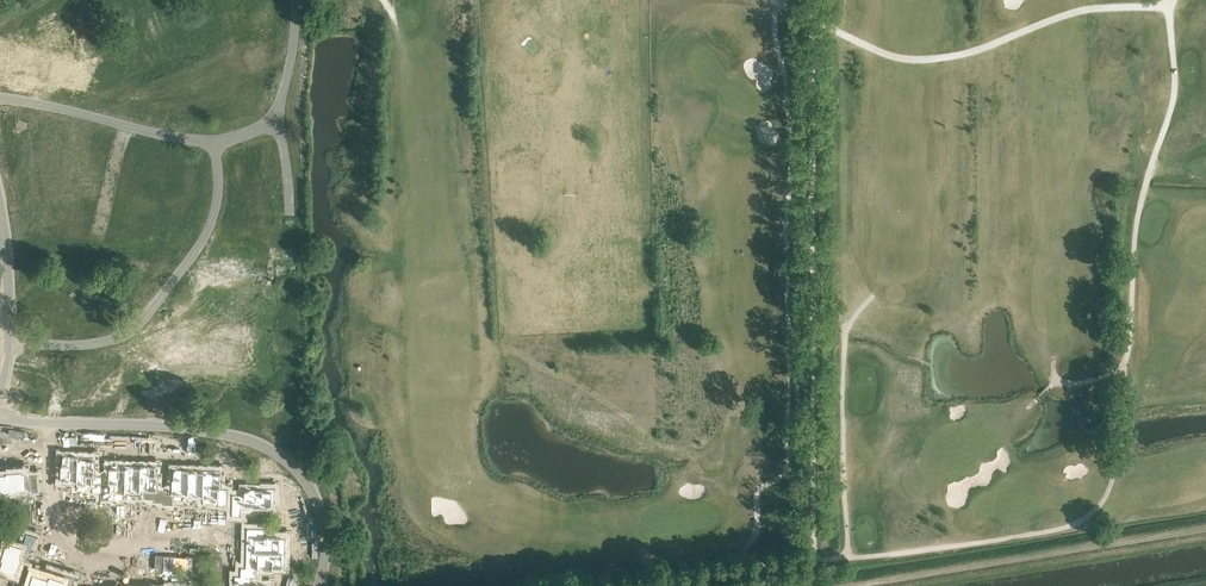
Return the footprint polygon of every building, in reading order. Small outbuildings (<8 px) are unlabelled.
[(112,1),(116,11),(125,7),(124,6),(137,0),(114,0),(112,1)] [(59,455),(59,470),(60,470),(60,478),(62,478),(62,481),(77,482),(78,453),(62,452),(62,455),(59,455)] [(78,453),(77,482),(92,482),(92,490),(101,490),(102,479),(103,472),(95,472),(95,456),(94,456),(94,453),(78,453)] [(101,490),(101,497),(111,498),(111,490),(126,490),(126,462),(111,461),(111,464),(109,464),(109,480),(102,479),(101,490)] [(126,462),(126,490),(141,491),(141,462),(126,462)] [(141,462),(141,491),(155,491),(155,499),(164,499),(165,499),(165,490),(166,490),(166,487),(165,487),(158,487),(158,471),(157,471),(158,463),(141,462)] [(0,467),(0,487),(0,488),(9,488),(9,489),(39,487),(38,472),(26,473),(25,468),(23,468),(22,467),(14,468),(13,466),(0,467)] [(164,499),(164,502),(174,503),(174,495),(189,495),(190,466),(174,466),(173,475),(172,475),(172,490),(166,490),(165,490),(165,499),(164,499)] [(190,466),(189,495),(204,496),(205,467),(190,466)] [(205,467),(204,496),(218,496),(218,504),(229,504),(229,486),(221,486),(222,470),(220,470),(220,467),(205,467)] [(233,491),(232,506),(261,507),(261,506),(270,506),(270,505),(273,505),(273,500),(276,500),(277,486),(257,485),(257,486),(248,486),(248,487),(245,487),(245,492),(233,491)] [(248,525),(248,536),(252,536),(252,550),(287,551),(287,536),(281,536),(281,534),(266,533),(266,526),(248,525)] [(0,553),(0,569),(10,572),(10,569),(15,571),(16,568),(17,569),(22,553),(29,556),(34,539),(24,536),(22,543),(7,538),(6,541),(5,541),(3,549),(1,549),(0,553)] [(240,573),(240,574),(253,575),(258,575),(259,568),(274,568),(275,567),(283,567),(283,564),(286,564),(287,551),(252,550),(252,565),(241,564),(240,573)] [(26,585),(45,585),(50,572),(35,568),(34,570),(32,570),(30,578),(29,578),(26,585)] [(45,585),(71,585),(74,578),(64,575),(64,577),(50,572),(45,585)] [(234,584),(242,584),(242,585),(271,585),(271,583),(268,583),(268,582),(252,581),(253,575),(240,574),(240,573),(235,573),(234,584)]
